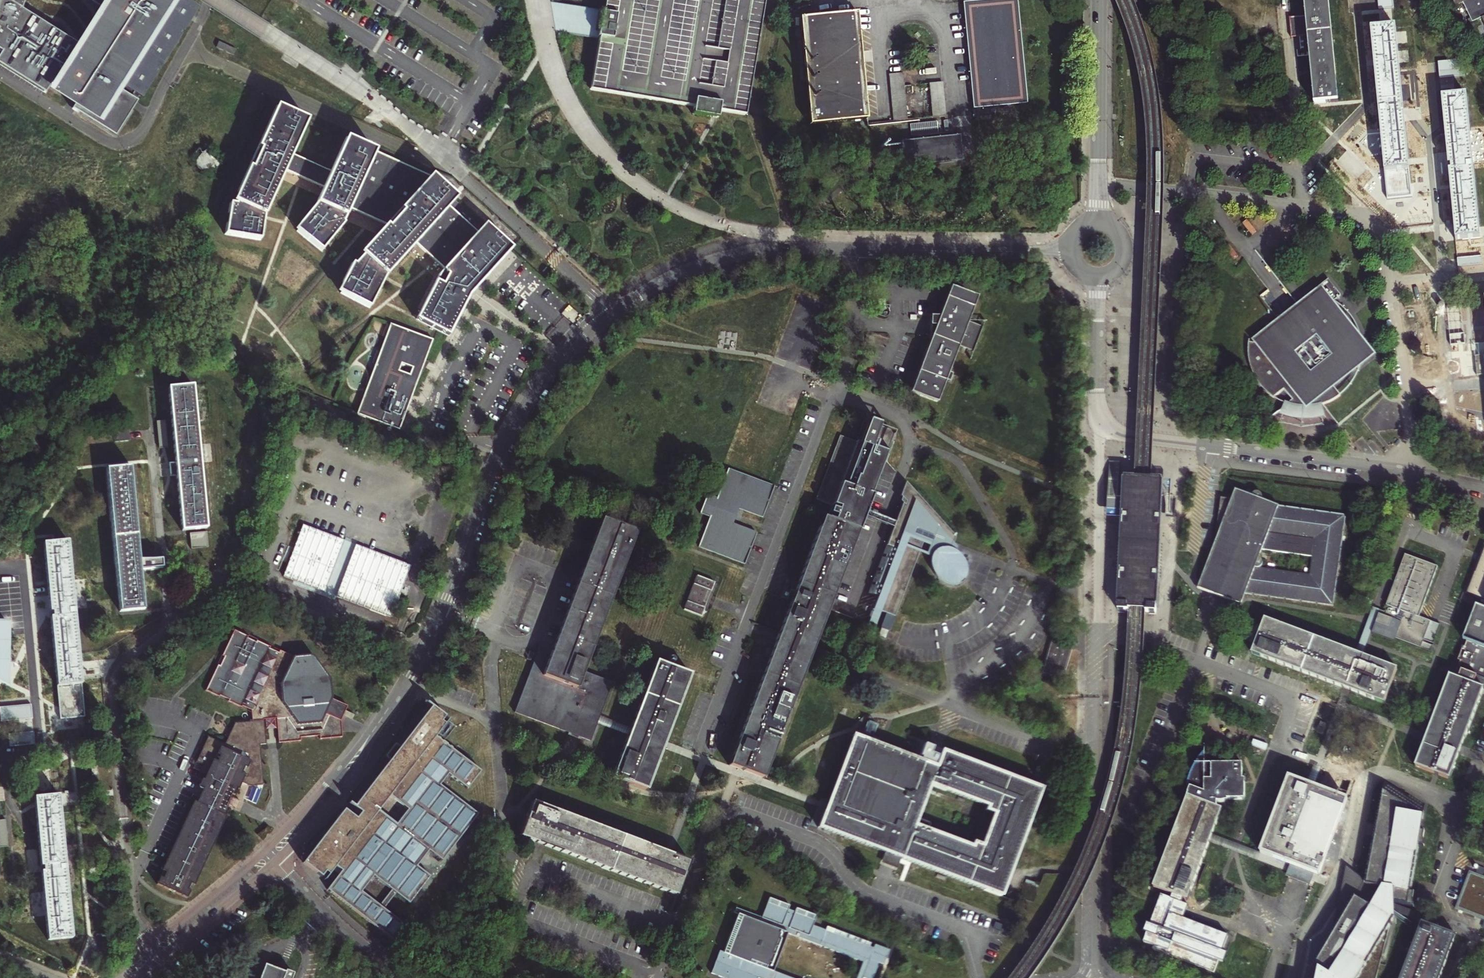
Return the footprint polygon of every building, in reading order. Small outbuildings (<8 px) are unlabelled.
[(49,85),(55,88),(53,90),(65,97),(70,89),(76,93),(78,94),(71,106),(106,127),(121,102),(109,95),(112,90),(124,97),(125,97),(128,91),(176,13),(160,4),(156,10),(153,8),(159,0),(82,0),(101,12),(79,47),(15,8),(18,0),(0,0),(0,55),(49,85)] [(128,91),(134,95),(189,6),(180,0),(159,0),(153,8),(156,10),(160,4),(176,13),(128,91)] [(601,26),(592,81),(591,88),(599,89),(694,105),(713,108),(719,109),(746,113),(764,0),(605,0),(601,26)] [(1014,0),(960,5),(972,119),(988,117),(988,109),(1023,105),(1014,0)] [(1306,17),(1290,19),(1292,37),(1307,36),(1314,104),(1338,102),(1328,0),(1304,0),(1306,17)] [(1462,2),(1472,22),(1481,17),(1483,16),(1483,0),(1466,0),(1462,2)] [(854,15),(797,21),(807,127),(864,122),(854,15)] [(1395,27),(1371,29),(1379,110),(1384,173),(1409,170),(1395,27)] [(236,50),(218,42),(215,49),(233,57),(236,50)] [(0,55),(0,69),(42,95),(49,85),(0,55)] [(901,75),(887,76),(892,122),(905,121),(901,75)] [(940,84),(927,85),(930,118),(943,117),(940,84)] [(78,94),(76,93),(66,109),(109,136),(131,100),(125,97),(124,97),(112,90),(109,95),(121,102),(106,127),(71,106),(78,94)] [(1464,96),(1442,97),(1447,153),(1449,172),(1456,240),(1480,238),(1466,95),(1464,96)] [(713,108),(694,105),(693,112),(712,115),(718,116),(719,109),(713,108)] [(448,205),(421,181),(417,190),(375,171),(382,154),(346,138),(331,171),(292,154),(307,120),(277,106),(238,192),(240,193),(236,204),(230,204),(228,213),(231,214),(230,224),(227,223),(225,235),(261,240),(264,216),(285,170),(301,177),(324,187),(317,203),(301,222),(303,223),(297,231),(321,251),(345,223),(343,222),(349,207),(371,217),(386,223),(368,244),(370,247),(357,265),(354,263),(343,282),(346,284),(340,294),(370,308),(387,278),(416,244),(437,263),(444,270),(439,275),(417,317),(416,320),(448,336),(470,296),(473,292),(505,256),(477,232),(448,205)] [(961,141),(897,147),(898,158),(899,169),(963,164),(961,141)] [(430,176),(382,154),(375,171),(417,190),(421,181),(448,205),(455,198),(430,176)] [(1409,170),(1384,173),(1387,199),(1412,197),(1409,170)] [(484,224),(477,232),(505,256),(512,249),(484,224)] [(1375,353),(1363,335),(1320,283),(1251,338),(1250,346),(1250,356),(1251,366),(1254,376),(1259,384),(1265,392),(1273,399),(1281,404),(1286,406),(1288,407),(1300,397),(1307,406),(1316,399),(1323,407),(1333,403),(1342,397),(1332,387),(1375,353)] [(929,338),(907,393),(934,403),(942,382),(945,384),(948,376),(945,375),(955,349),(970,355),(980,330),(965,324),(975,298),(948,288),(937,317),(928,316),(927,338),(929,338)] [(399,430),(433,340),(391,324),(359,408),(357,414),(399,430)] [(371,351),(368,362),(375,364),(378,353),(371,351)] [(1476,357),(1477,375),(1483,374),(1483,356),(1476,357)] [(181,532),(195,530),(205,529),(191,387),(168,390),(173,445),(157,446),(159,465),(174,463),(181,532)] [(1327,420),(1323,407),(1316,399),(1307,406),(1300,397),(1288,407),(1286,406),(1284,410),(1280,418),(1283,419),(1292,422),(1304,423),(1315,423),(1321,422),(1327,420)] [(775,639),(727,766),(737,770),(761,779),(810,651),(825,609),(828,604),(855,532),(851,531),(856,517),(859,509),(863,510),(890,440),(892,435),(875,429),(876,426),(867,422),(859,445),(857,444),(839,437),(815,501),(830,507),(825,521),(820,519),(792,593),(788,603),(776,636),(775,639)] [(129,442),(128,436),(128,430),(113,432),(114,443),(129,442)] [(130,468),(106,470),(119,613),(143,611),(135,528),(130,468)] [(710,520),(700,547),(699,549),(743,567),(748,553),(748,552),(743,550),(744,548),(749,549),(749,550),(755,534),(736,527),(739,519),(742,513),(761,520),(767,505),(766,505),(761,503),(762,500),(767,501),(768,502),(773,488),(729,471),(717,501),(705,496),(699,515),(708,519),(710,520)] [(1162,484),(1163,479),(1124,477),(1123,506),(1122,516),(1118,609),(1156,611),(1162,495),(1162,484)] [(904,483),(899,495),(904,500),(909,488),(904,483)] [(901,504),(866,595),(875,599),(871,612),(878,614),(893,620),(921,546),(928,549),(924,558),(929,560),(932,570),(936,577),(940,582),(947,587),(956,588),(959,587),(964,583),(966,578),(965,569),(964,564),(961,557),(954,551),(950,549),(952,544),(955,537),(909,488),(904,500),(902,506),(901,504)] [(1231,499),(1221,498),(1214,544),(1211,551),(1210,554),(1197,591),(1204,594),(1232,605),(1240,607),(1242,602),(1244,597),(1245,594),(1333,606),(1346,515),(1279,506),(1262,500),(1263,496),(1262,494),(1259,492),(1258,492),(1254,492),(1252,495),(1235,489),(1231,499)] [(596,722),(597,717),(610,684),(582,673),(634,533),(600,520),(584,562),(550,652),(545,650),(538,647),(532,664),(513,713),(567,734),(580,739),(588,742),(594,725),(596,722)] [(387,573),(296,538),(284,579),(374,615),(387,573)] [(43,545),(55,675),(47,676),(50,687),(56,686),(56,687),(80,685),(67,543),(43,545)] [(13,559),(19,559),(18,547),(0,549),(0,561),(13,559)] [(1438,567),(1405,555),(1386,606),(1388,607),(1386,613),(1385,618),(1379,615),(1372,633),(1394,642),(1395,638),(1421,648),(1431,622),(1419,617),(1438,567)] [(686,577),(673,612),(690,619),(698,599),(698,597),(704,584),(686,577)] [(1483,680),(1483,609),(1476,606),(1463,640),(1467,642),(1464,650),(1463,650),(1458,661),(1461,662),(1456,674),(1455,678),(1473,685),(1475,680),(1476,677),(1483,680)] [(1379,615),(1385,618),(1386,613),(1373,609),(1356,654),(1361,656),(1363,657),(1368,644),(1372,633),(1379,615)] [(1259,632),(1251,654),(1350,692),(1383,704),(1393,679),(1397,669),(1363,657),(1361,656),(1356,654),(1264,619),(1259,632)] [(1431,622),(1421,648),(1431,652),(1432,647),(1441,625),(1431,622)] [(267,719),(270,719),(275,718),(278,744),(300,741),(299,738),(318,736),(319,741),(341,738),(340,734),(339,722),(346,707),(330,700),(328,682),(310,656),(291,658),(278,652),(277,654),(268,650),(269,648),(256,642),(255,644),(246,640),(246,637),(233,631),(221,657),(222,658),(218,667),(216,666),(204,692),(218,699),(219,697),(228,701),(227,703),(240,709),(241,708),(250,712),(252,723),(262,722),(262,720),(267,719)] [(888,634),(880,631),(876,640),(884,643),(887,636),(888,634)] [(1051,645),(1039,677),(1060,685),(1070,657),(1063,655),(1065,650),(1051,645)] [(661,746),(663,742),(688,675),(687,674),(668,668),(654,662),(628,729),(627,733),(625,736),(609,778),(627,785),(644,791),(660,750),(661,746)] [(1459,753),(1483,689),(1473,685),(1455,678),(1450,676),(1425,741),(1415,766),(1438,774),(1449,779),(1459,753)] [(442,718),(429,708),(352,809),(358,814),(356,817),(354,820),(342,811),(301,864),(320,878),(324,872),(328,875),(334,868),(336,869),(340,872),(325,891),(393,943),(405,928),(382,910),(394,895),(407,905),(428,878),(415,867),(422,858),(427,852),(440,862),(476,816),(438,786),(446,776),(465,790),(479,772),(433,737),(443,726),(439,723),(442,718)] [(343,718),(351,721),(353,716),(346,713),(343,718)] [(627,733),(628,729),(597,717),(596,722),(594,725),(598,726),(625,736),(627,733)] [(270,719),(267,719),(267,721),(265,722),(266,732),(270,731),(274,731),(273,721),(271,721),(270,719)] [(195,803),(191,801),(159,870),(160,870),(156,879),(154,884),(184,897),(190,884),(192,885),(223,816),(222,815),(225,809),(222,807),(223,804),(226,798),(228,795),(231,796),(234,789),(236,790),(239,782),(249,787),(262,786),(259,745),(264,745),(262,722),(252,723),(234,724),(225,743),(221,743),(217,742),(205,736),(190,768),(203,774),(197,787),(201,789),(195,803)] [(822,811),(816,828),(891,857),(900,860),(997,897),(1007,871),(1016,847),(1038,789),(942,753),(939,751),(936,758),(932,756),(928,754),(930,748),(921,745),(916,758),(918,758),(917,761),(851,736),(826,801),(825,804),(824,808),(822,811)] [(1204,769),(1204,753),(1199,761),(1195,768),(1189,779),(1187,788),(1190,789),(1153,888),(1172,895),(1183,899),(1186,900),(1188,898),(1209,842),(1211,837),(1212,835),(1221,810),(1215,808),(1217,804),(1224,805),(1230,805),(1231,803),(1244,803),(1244,782),(1241,782),(1241,767),(1204,769)] [(1315,788),(1288,778),(1260,854),(1289,865),(1313,874),(1318,876),(1347,800),(1315,788)] [(1390,923),(1393,918),(1395,915),(1395,908),(1395,904),(1413,907),(1412,900),(1413,893),(1409,892),(1411,880),(1417,845),(1424,846),(1423,839),(1424,832),(1420,831),(1424,805),(1408,795),(1385,780),(1365,884),(1361,901),(1346,907),(1342,923),(1337,928),(1336,934),(1323,957),(1319,972),(1318,977),(1375,977),(1390,923)] [(201,789),(197,787),(191,801),(195,803),(201,789)] [(67,892),(61,830),(60,826),(58,796),(34,799),(37,837),(47,940),(71,938),(67,892)] [(226,807),(232,810),(235,805),(237,801),(230,798),(229,800),(226,798),(223,804),(226,805),(226,807)] [(517,838),(674,897),(682,877),(687,862),(672,856),(670,855),(667,854),(662,853),(530,803),(524,818),(517,838)] [(1288,868),(1285,877),(1309,886),(1313,874),(1289,865),(1288,868)] [(1313,968),(1319,972),(1323,957),(1336,934),(1337,928),(1342,923),(1346,907),(1361,901),(1365,884),(1346,868),(1332,934),(1313,968)] [(1483,919),(1483,877),(1469,872),(1456,909),(1476,916),(1481,918),(1483,919)] [(1183,899),(1172,895),(1170,899),(1161,896),(1156,910),(1157,910),(1149,930),(1148,930),(1143,943),(1152,946),(1151,949),(1214,973),(1219,961),(1224,963),(1227,954),(1225,953),(1222,952),(1228,936),(1182,919),(1187,905),(1181,903),(1183,899)] [(710,974),(721,977),(788,977),(773,972),(787,934),(863,963),(857,977),(873,977),(877,968),(876,967),(877,963),(884,966),(889,951),(875,945),(873,948),(870,947),(871,944),(861,940),(860,943),(858,942),(859,940),(849,936),(848,939),(846,938),(847,935),(827,927),(825,931),(813,927),(816,917),(796,909),(795,913),(788,911),(789,907),(769,899),(762,919),(735,909),(733,914),(736,915),(722,953),(718,952),(710,974)] [(1456,936),(1422,923),(1400,977),(1440,977),(1456,936)] [(265,964),(262,971),(260,977),(291,977),(293,972),(286,969),(285,971),(282,970),(280,970),(265,964)]
